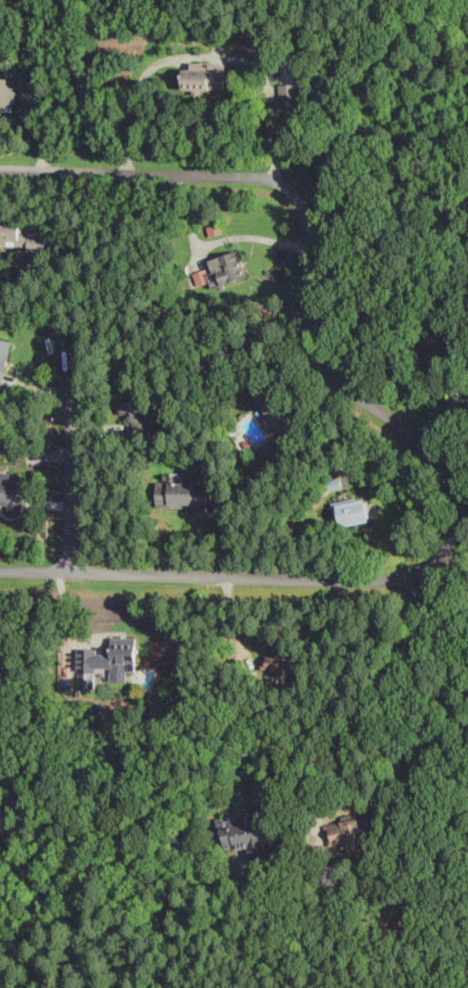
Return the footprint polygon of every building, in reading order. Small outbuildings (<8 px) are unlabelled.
[(19,78),(1,78),(1,79),(0,79),(0,105),(18,106),(19,78)] [(29,247),(29,250),(47,251),(48,234),(21,232),(21,225),(0,224),(0,246),(29,247)] [(247,278),(240,251),(208,259),(210,268),(195,272),(198,285),(212,282),(213,287),(247,278)] [(1,394),(12,340),(0,338),(0,394),(1,394)] [(252,401),(289,435),(301,421),(265,387),(252,401)] [(118,406),(122,415),(128,412),(137,432),(153,426),(141,396),(118,406)] [(24,477),(11,477),(11,470),(0,470),(0,505),(9,505),(9,512),(23,512),(24,477)] [(334,502),(337,526),(371,522),(369,498),(334,502)] [(79,648),(79,689),(96,690),(96,667),(111,667),(111,681),(127,681),(127,671),(137,671),(137,637),(112,637),(112,653),(97,653),(97,648),(79,648)] [(277,683),(293,684),(293,671),(303,672),(304,658),(294,658),(294,651),(277,651),(277,655),(266,655),(266,670),(277,670),(277,683)] [(250,863),(267,863),(265,815),(231,817),(231,819),(222,819),(223,848),(249,847),(250,863)] [(349,857),(372,853),(368,833),(371,833),(368,816),(325,824),(330,846),(346,843),(349,857)]
